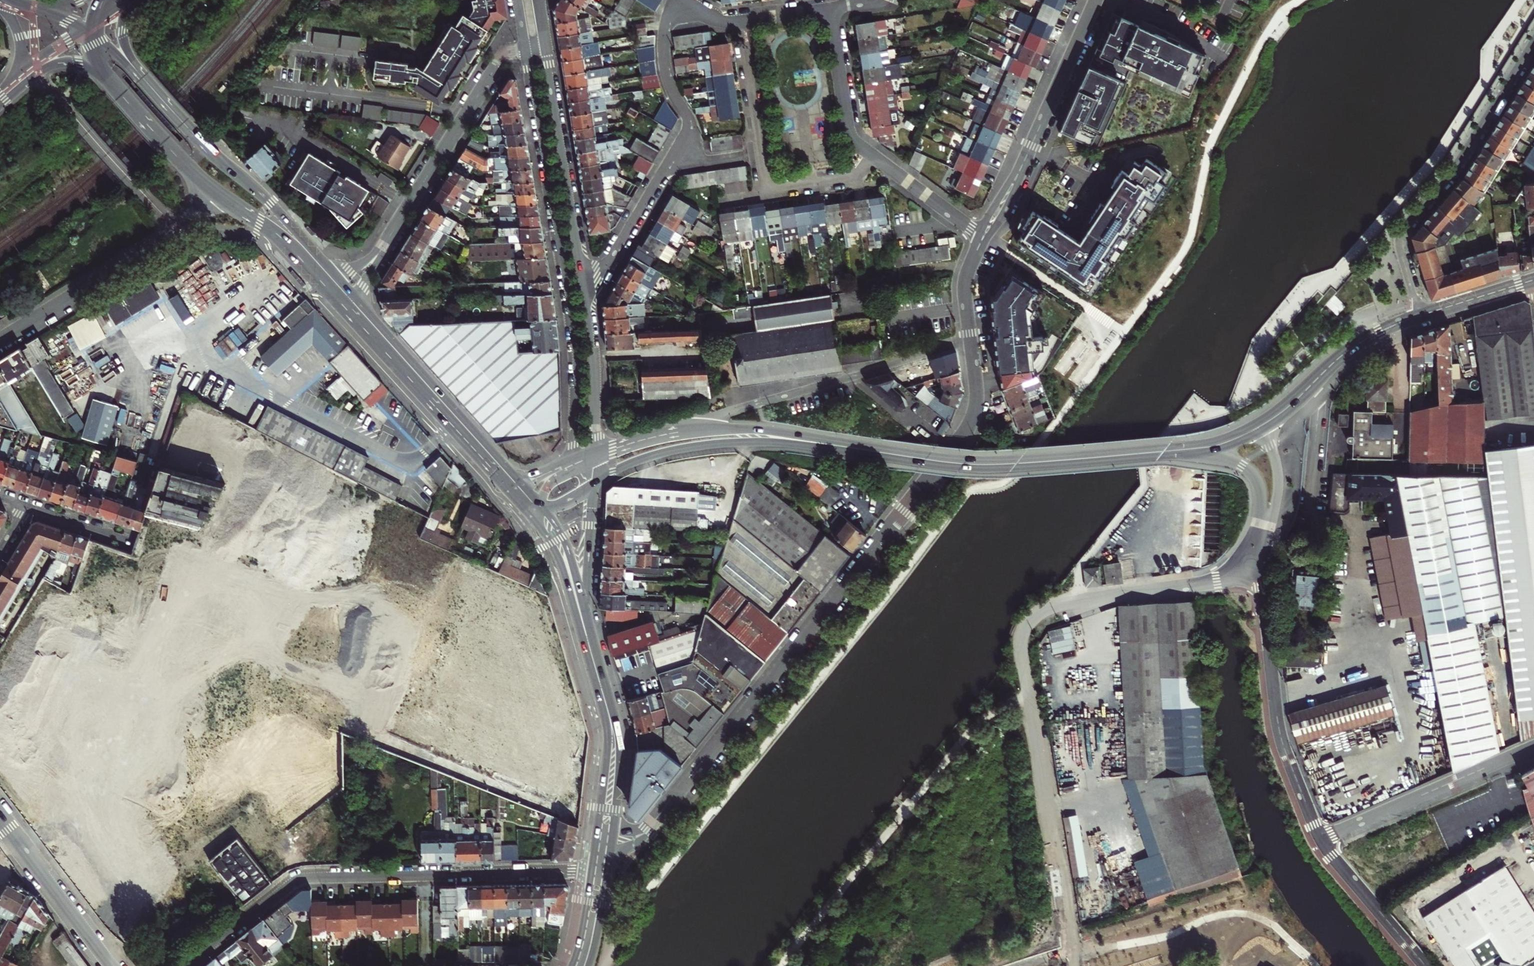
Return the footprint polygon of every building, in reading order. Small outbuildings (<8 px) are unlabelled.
[(336,7),(335,0),(329,0),(329,4),(328,4),(329,8),(336,7)] [(473,9),(468,18),(463,15),(455,27),(448,23),(436,43),(439,46),(435,53),(432,58),(424,71),(417,66),(416,68),(408,67),(408,64),(376,60),(374,79),(406,83),(406,80),(418,81),(415,86),(429,94),(434,97),(439,100),(448,85),(454,88),(458,82),(461,75),(456,72),(458,68),(463,61),(465,57),(470,61),(479,48),(475,45),(477,41),(479,43),(483,38),(487,30),(488,29),(486,28),(493,16),(505,14),(504,12),(502,0),(473,0),(473,9)] [(569,0),(559,0),(554,9),(555,16),(556,22),(577,19),(576,15),(581,8),(569,0)] [(591,0),(569,0),(581,8),(591,14),(594,16),(596,17),(599,12),(588,5),(591,0)] [(624,0),(621,0),(618,5),(629,12),(633,6),(624,0)] [(637,0),(655,11),(662,0),(637,0)] [(979,0),(958,0),(954,9),(976,6),(979,0)] [(1037,1),(1042,3),(1059,11),(1063,2),(1064,0),(1034,0),(1037,1)] [(1042,3),(1036,18),(1053,26),(1056,19),(1059,11),(1042,3)] [(629,12),(618,5),(615,11),(626,18),(629,12)] [(627,26),(626,18),(615,11),(614,13),(612,12),(607,19),(610,21),(611,28),(627,26)] [(1152,31),(1113,14),(1097,49),(1134,65),(1191,90),(1201,69),(1206,56),(1152,31)] [(1028,15),(1021,28),(1046,40),(1049,33),(1053,26),(1036,18),(1028,15)] [(1010,23),(1016,26),(1018,21),(1010,17),(1008,22),(1010,23)] [(557,29),(558,36),(591,31),(592,31),(592,27),(587,28),(585,18),(577,19),(556,22),(557,29)] [(858,33),(859,39),(885,35),(888,34),(886,20),(857,24),(858,33)] [(633,33),(646,31),(645,23),(632,25),(633,33)] [(1043,46),(1046,40),(1021,28),(1016,26),(1010,23),(1007,29),(1020,35),(1017,43),(1040,53),(1043,46)] [(487,30),(483,38),(486,40),(491,32),(487,30)] [(329,34),(304,31),(302,44),(327,47),(329,34)] [(591,31),(558,36),(559,42),(560,48),(591,43),(590,36),(592,36),(591,31)] [(710,31),(703,32),(705,46),(709,45),(712,45),(710,31)] [(703,32),(696,33),(698,47),(703,46),(705,46),(703,32)] [(696,33),(688,34),(690,48),(698,47),(696,33)] [(351,36),(332,34),(330,48),(349,50),(351,36)] [(688,34),(681,35),(682,49),(690,48),(688,34)] [(636,38),(637,48),(654,46),(655,35),(636,38)] [(682,49),(681,35),(673,36),(675,50),(682,49)] [(885,35),(859,39),(861,46),(862,54),(887,50),(885,35)] [(996,50),(1004,53),(1006,48),(990,41),(988,46),(996,50)] [(561,55),(562,60),(600,54),(598,42),(593,43),(591,43),(560,48),(561,55)] [(709,45),(712,60),(730,58),(729,51),(728,43),(712,45),(709,45)] [(1011,57),(1031,66),(1034,67),(1037,61),(1040,53),(1017,43),(1011,57)] [(712,60),(709,45),(705,46),(703,46),(704,56),(695,57),(696,63),(704,62),(712,60)] [(638,62),(639,62),(655,59),(654,46),(637,48),(636,48),(638,62)] [(889,64),(887,50),(862,54),(863,62),(864,68),(889,64)] [(1004,53),(996,50),(994,54),(1001,58),(1004,53)] [(563,67),(564,74),(604,68),(602,54),(600,54),(562,60),(563,67)] [(1028,73),(1031,66),(1011,57),(1007,55),(1000,68),(1025,79),(1028,73)] [(687,57),(674,59),(675,66),(696,63),(695,57),(688,58),(687,57)] [(675,66),(676,73),(697,70),(697,67),(705,66),(706,76),(714,75),(732,72),(731,66),(730,58),(712,60),(704,62),(696,63),(675,66)] [(642,76),(657,74),(655,59),(639,62),(642,76)] [(463,61),(458,68),(461,71),(466,63),(463,61)] [(954,63),(948,77),(953,79),(959,66),(954,63)] [(866,83),(892,79),(889,64),(864,68),(865,77),(866,83)] [(995,82),(1019,93),(1022,86),(1025,79),(1000,68),(992,65),(989,73),(982,70),(980,75),(995,82)] [(602,76),(607,75),(611,74),(610,67),(604,68),(564,74),(565,82),(566,88),(602,83),(603,83),(602,76)] [(1126,84),(1088,67),(1075,98),(1059,133),(1077,142),(1096,152),(1126,84)] [(708,91),(735,87),(733,80),(732,72),(714,75),(706,76),(708,91)] [(1016,99),(1019,93),(995,82),(980,75),(972,72),(970,77),(992,88),(989,95),(989,96),(1013,106),(1016,99)] [(1529,72),(1526,77),(1523,83),(1533,90),(1533,75),(1529,72)] [(642,76),(644,90),(661,87),(657,74),(642,76)] [(487,114),(491,113),(521,108),(519,95),(516,79),(509,78),(487,114)] [(868,98),(894,94),(892,79),(866,83),(867,91),(868,98)] [(602,83),(566,88),(567,95),(568,102),(612,95),(611,87),(603,88),(602,83)] [(1523,83),(1519,88),(1515,94),(1533,106),(1533,90),(1523,83)] [(708,91),(711,106),(737,102),(736,95),(735,87),(708,91)] [(897,108),(895,94),(894,94),(868,98),(870,106),(871,112),(897,108)] [(1515,94),(1512,100),(1509,104),(1532,118),(1533,115),(1533,106),(1515,94)] [(612,95),(568,102),(570,110),(571,116),(606,111),(605,103),(613,101),(612,95)] [(984,110),(1006,120),(1010,113),(1013,106),(989,96),(985,104),(974,99),(972,104),(983,109),(984,110)] [(1003,127),(1006,120),(984,110),(983,109),(972,104),(956,97),(953,102),(982,115),(978,123),(1000,133),(1003,127)] [(738,110),(737,102),(711,106),(695,108),(696,114),(712,111),(713,121),(739,118),(738,110)] [(364,104),(362,117),(381,119),(383,106),(364,104)] [(1532,118),(1509,104),(1506,109),(1503,115),(1525,129),(1532,118)] [(658,122),(659,123),(672,130),(678,118),(669,105),(658,122)] [(639,112),(630,107),(627,113),(636,118),(639,112)] [(503,123),(523,120),(522,114),(521,108),(491,113),(492,124),(495,124),(503,123)] [(900,123),(897,108),(871,112),(872,122),(874,136),(893,133),(891,125),(900,123)] [(389,109),(388,120),(420,124),(427,114),(389,109)] [(573,128),(606,123),(608,123),(607,114),(607,110),(606,111),(571,116),(572,123),(573,128)] [(427,115),(424,121),(436,129),(440,123),(427,115)] [(1525,129),(1503,115),(1500,120),(1496,126),(1518,140),(1525,129)] [(524,126),(523,120),(503,123),(503,127),(496,128),(493,129),(493,135),(525,132),(524,126)] [(424,121),(419,127),(432,136),(436,129),(424,121)] [(607,131),(606,123),(573,128),(574,134),(574,139),(610,133),(611,133),(610,130),(607,131)] [(672,130),(659,123),(656,129),(649,141),(661,148),(672,130)] [(997,141),(1000,133),(978,123),(971,139),(993,149),(997,141)] [(954,131),(963,135),(965,130),(956,126),(954,131)] [(1518,140),(1496,126),(1493,131),(1490,136),(1512,150),(1518,140)] [(483,133),(476,132),(470,140),(477,143),(483,133)] [(525,132),(493,135),(490,135),(491,141),(486,141),(486,147),(500,146),(527,144),(526,139),(525,132)] [(610,133),(574,139),(576,147),(577,152),(621,145),(631,151),(632,151),(641,157),(652,163),(660,150),(639,138),(631,150),(625,146),(624,138),(611,140),(610,133)] [(893,133),(874,136),(875,139),(896,155),(893,133)] [(741,135),(733,136),(735,149),(743,148),(741,135)] [(410,147),(392,136),(378,158),(398,170),(403,163),(401,162),(403,158),(410,147)] [(733,136),(725,137),(727,150),(735,149),(733,136)] [(1512,150),(1490,136),(1487,140),(1483,147),(1488,150),(1505,161),(1512,150)] [(725,137),(717,138),(719,152),(727,150),(725,137)] [(993,149),(971,139),(967,137),(960,153),(970,157),(986,165),(990,157),(993,149)] [(719,152),(717,138),(709,139),(712,153),(719,152)] [(477,143),(470,140),(466,148),(479,155),(484,146),(477,143)] [(267,141),(265,142),(247,159),(257,169),(265,179),(268,175),(276,167),(283,161),(277,155),(277,154),(278,153),(267,141)] [(528,150),(527,144),(500,146),(501,151),(490,151),(490,158),(529,156),(528,150)] [(606,162),(609,161),(608,154),(614,153),(632,151),(631,151),(621,145),(577,152),(578,160),(579,166),(606,162)] [(1522,164),(1533,171),(1533,145),(1522,164)] [(1488,150),(1483,147),(1480,151),(1476,158),(1498,171),(1505,161),(1488,150)] [(462,154),(459,158),(473,166),(483,171),(489,171),(488,158),(485,158),(479,155),(466,148),(462,154)] [(339,173),(340,171),(334,167),(336,163),(328,157),(325,161),(310,151),(309,152),(305,150),(300,158),(303,161),(295,173),(292,171),(284,183),(297,191),(299,188),(307,193),(304,197),(313,202),(316,199),(320,202),(321,201),(324,203),(322,204),(325,206),(326,205),(328,205),(346,227),(363,212),(366,216),(370,209),(363,204),(371,191),(345,174),(344,176),(339,173)] [(915,151),(909,165),(918,172),(926,156),(915,151)] [(277,155),(283,161),(285,158),(280,152),(277,155)] [(489,171),(494,171),(531,169),(530,163),(529,156),(490,158),(488,158),(489,171)] [(652,163),(641,157),(638,162),(649,168),(652,163)] [(986,165),(970,157),(963,173),(979,181),(983,172),(986,165)] [(453,169),(467,177),(473,166),(459,158),(453,169)] [(941,163),(949,166),(951,162),(943,158),(941,163)] [(1044,221),(1033,216),(1029,224),(1024,221),(1019,232),(1020,239),(1017,241),(1021,243),(1019,247),(1025,251),(1027,248),(1038,255),(1036,258),(1042,262),(1044,259),(1051,263),(1048,267),(1055,271),(1057,268),(1080,282),(1078,286),(1087,292),(1091,285),(1088,283),(1093,275),(1098,278),(1103,270),(1107,272),(1111,266),(1108,264),(1110,261),(1108,260),(1123,237),(1124,238),(1130,231),(1133,233),(1137,226),(1134,224),(1136,221),(1134,220),(1149,199),(1154,202),(1159,194),(1163,197),(1167,190),(1164,187),(1166,185),(1164,184),(1172,172),(1163,166),(1161,169),(1146,159),(1142,166),(1134,161),(1134,162),(1128,158),(1113,180),(1110,184),(1116,188),(1105,205),(1101,203),(1091,221),(1095,223),(1083,244),(1059,229),(1060,227),(1045,219),(1044,221)] [(1498,171),(1476,158),(1473,163),(1470,168),(1492,182),(1498,171)] [(976,188),(979,181),(963,173),(959,171),(949,166),(941,163),(937,161),(935,166),(957,176),(955,180),(954,179),(950,186),(972,196),(976,188)] [(580,174),(581,179),(614,175),(617,176),(616,167),(612,167),(612,166),(607,167),(606,162),(579,166),(580,174)] [(746,165),(737,167),(740,180),(748,179),(746,165)] [(730,168),(732,181),(740,180),(737,167),(730,168)] [(722,169),(724,182),(732,181),(730,168),(722,169)] [(1492,182),(1470,168),(1467,173),(1463,179),(1485,192),(1492,182)] [(478,183),(467,177),(453,169),(450,173),(446,178),(472,192),(477,195),(481,195),(485,183),(479,184),(478,183)] [(505,183),(533,182),(532,176),(531,169),(494,171),(494,179),(478,179),(478,183),(479,184),(485,183),(498,183),(505,183)] [(714,170),(717,184),(724,182),(722,169),(714,170)] [(706,172),(709,185),(715,184),(717,184),(714,170),(706,172)] [(386,184),(389,186),(393,180),(381,172),(377,179),(386,184)] [(699,173),(701,186),(709,185),(706,172),(699,173)] [(691,174),(693,187),(701,186),(699,173),(691,174)] [(685,189),(693,187),(691,174),(683,175),(685,189)] [(614,175),(581,179),(582,186),(583,192),(613,188),(612,183),(616,182),(614,175)] [(472,192),(446,178),(443,184),(440,188),(459,198),(461,194),(469,198),(472,192)] [(1412,237),(1431,299),(1477,285),(1499,277),(1498,257),(1497,248),(1482,254),(1478,242),(1468,245),(1472,259),(1461,264),(1464,272),(1454,276),(1447,254),(1445,247),(1455,236),(1459,239),(1479,214),(1472,208),(1485,192),(1463,179),(1412,237)] [(625,180),(618,192),(632,198),(638,187),(625,180)] [(495,195),(503,194),(508,194),(535,193),(534,188),(533,182),(505,183),(505,189),(498,189),(497,189),(497,192),(495,192),(495,195)] [(1524,185),(1525,186),(1525,195),(1528,223),(1533,223),(1533,184),(1524,185)] [(466,203),(459,198),(440,188),(437,193),(435,197),(450,206),(466,215),(472,206),(466,203)] [(584,200),(586,206),(614,204),(626,208),(632,198),(618,192),(613,189),(613,188),(583,192),(584,200)] [(363,204),(370,209),(374,202),(378,196),(371,191),(363,204)] [(494,206),(537,204),(536,199),(535,193),(508,194),(508,200),(503,201),(483,203),(483,207),(489,207),(494,206)] [(459,198),(466,203),(469,198),(461,194),(459,198)] [(378,196),(374,202),(386,210),(390,203),(378,196)] [(690,205),(674,196),(670,203),(667,208),(682,218),(690,205)] [(432,202),(429,206),(445,215),(450,206),(435,197),(432,202)] [(875,198),(868,199),(872,228),(873,233),(875,248),(880,247),(878,226),(887,225),(883,197),(875,198)] [(872,228),(868,199),(861,200),(853,202),(858,230),(872,228)] [(386,210),(374,202),(370,209),(382,216),(386,210)] [(839,204),(841,222),(844,237),(849,236),(848,231),(858,230),(853,202),(846,203),(839,204)] [(816,204),(809,205),(812,231),(813,233),(813,238),(815,252),(821,251),(818,232),(828,231),(827,224),(824,206),(824,203),(816,204)] [(495,213),(495,217),(539,215),(538,210),(537,204),(494,206),(495,213)] [(614,204),(586,206),(586,212),(587,217),(614,213),(621,216),(626,208),(614,204)] [(824,206),(827,224),(841,222),(839,204),(832,205),(824,206)] [(797,225),(798,236),(804,235),(804,233),(812,231),(809,205),(801,206),(794,207),(797,225)] [(425,213),(421,219),(447,234),(454,221),(445,215),(429,206),(425,213)] [(786,208),(779,209),(782,228),(784,242),(785,251),(786,257),(792,256),(790,242),(790,241),(788,227),(797,225),(794,207),(786,208)] [(679,223),(682,218),(667,208),(662,215),(659,221),(682,236),(687,228),(679,223)] [(756,209),(749,210),(753,238),(768,235),(765,212),(764,208),(756,209)] [(772,210),(765,212),(768,235),(769,241),(776,240),(778,252),(785,251),(784,242),(782,228),(779,209),(772,210)] [(753,238),(749,210),(742,211),(735,213),(739,241),(753,239),(753,238)] [(588,225),(590,233),(610,230),(615,226),(621,216),(614,213),(587,217),(588,225)] [(724,243),(739,241),(735,213),(727,214),(719,215),(724,243)] [(539,215),(495,217),(495,222),(493,222),(493,229),(541,227),(540,221),(539,215)] [(447,234),(421,219),(417,226),(412,233),(430,243),(435,245),(441,249),(449,235),(447,234)] [(449,235),(451,236),(459,224),(454,221),(447,234),(449,235)] [(682,236),(659,221),(655,228),(651,234),(667,244),(670,238),(678,243),(682,236)] [(698,221),(695,226),(710,235),(711,235),(714,231),(698,221)] [(710,235),(695,226),(693,230),(707,239),(710,235)] [(511,235),(511,243),(543,242),(542,233),(541,227),(493,229),(486,229),(470,230),(469,236),(511,235)] [(422,256),(430,243),(412,233),(406,242),(402,250),(419,260),(424,263),(427,258),(422,256)] [(667,244),(651,234),(646,244),(644,247),(639,244),(637,247),(632,255),(649,265),(656,254),(669,262),(677,249),(667,244)] [(1531,267),(1529,246),(1529,237),(1526,237),(1526,241),(1523,241),(1523,244),(1521,244),(1519,247),(1522,270),(1527,269),(1531,267)] [(809,253),(815,252),(813,238),(807,239),(809,253)] [(511,243),(468,244),(468,260),(516,259),(546,257),(545,249),(543,242),(511,243)] [(422,256),(427,258),(435,245),(430,243),(422,256)] [(948,245),(940,246),(942,260),(950,259),(948,245)] [(942,260),(940,246),(932,247),(934,261),(942,260)] [(683,247),(680,252),(688,256),(690,251),(683,247)] [(724,248),(727,270),(732,270),(729,247),(724,248)] [(934,261),(932,247),(924,248),(926,263),(934,261)] [(924,248),(916,249),(918,264),(926,263),(924,248)] [(918,264),(916,249),(908,251),(910,265),(918,264)] [(398,256),(394,263),(410,272),(416,276),(419,270),(414,267),(419,260),(402,250),(398,256)] [(910,265),(908,251),(900,252),(902,266),(910,265)] [(688,256),(680,252),(677,256),(685,261),(688,256)] [(902,266),(900,252),(891,253),(894,267),(902,266)] [(1509,274),(1518,271),(1517,253),(1507,254),(1507,256),(1498,257),(1499,277),(1509,274)] [(651,289),(661,273),(649,265),(632,255),(627,265),(623,272),(651,289)] [(484,283),(496,282),(550,280),(548,269),(546,257),(516,259),(518,276),(516,274),(497,275),(497,276),(484,277),(484,283)] [(414,267),(419,270),(424,263),(419,260),(414,267)] [(410,272),(394,263),(388,272),(382,281),(392,286),(398,278),(404,281),(410,272)] [(1004,368),(1006,387),(1036,377),(1032,359),(1045,340),(1044,330),(1034,331),(1031,301),(1042,286),(1014,267),(1004,284),(1002,283),(996,294),(991,294),(991,298),(992,307),(991,307),(994,340),(996,359),(997,370),(1004,368)] [(652,289),(651,289),(623,272),(620,277),(617,281),(646,299),(652,289)] [(849,273),(834,275),(836,291),(851,289),(849,273)] [(550,280),(496,282),(497,295),(552,293),(551,287),(550,280)] [(128,294),(107,307),(117,324),(159,297),(149,281),(128,294)] [(646,299),(617,281),(614,286),(612,290),(636,304),(643,303),(646,299)] [(392,286),(379,287),(380,293),(381,299),(397,299),(396,286),(392,286)] [(607,298),(603,305),(636,304),(612,290),(607,298)] [(769,293),(770,301),(777,300),(776,291),(769,293)] [(554,306),(552,293),(497,295),(495,295),(495,299),(501,299),(501,302),(505,302),(505,308),(518,308),(518,320),(556,318),(554,306)] [(753,293),(746,294),(748,304),(763,302),(761,295),(753,296),(753,293)] [(755,322),(757,331),(834,320),(833,310),(832,302),(831,295),(733,309),(734,318),(754,316),(755,322)] [(415,324),(414,298),(397,299),(381,299),(383,308),(385,318),(399,335),(411,325),(415,324)] [(309,314),(315,308),(306,299),(305,300),(300,304),(309,314)] [(1473,316),(1484,401),(1486,419),(1533,413),(1533,339),(1530,304),(1524,300),(1473,316)] [(636,304),(603,305),(603,312),(604,318),(644,316),(645,316),(644,303),(643,303),(636,304)] [(315,308),(309,314),(300,304),(283,319),(292,329),(261,357),(278,375),(313,343),(342,375),(358,393),(370,406),(389,390),(367,366),(351,348),(315,308)] [(713,304),(711,312),(724,310),(713,304)] [(708,344),(703,313),(699,314),(701,330),(703,345),(708,344)] [(106,337),(94,314),(68,327),(73,338),(68,340),(75,354),(106,337)] [(605,327),(605,333),(638,332),(644,332),(644,316),(604,318),(605,327)] [(496,442),(561,430),(559,351),(557,331),(556,318),(518,320),(415,324),(411,325),(399,335),(496,442)] [(834,320),(757,331),(731,335),(735,358),(739,385),(842,370),(841,363),(839,347),(836,328),(835,324),(835,322),(835,321),(834,320)] [(1436,328),(1437,369),(1438,394),(1438,404),(1453,403),(1449,324),(1442,326),(1436,328)] [(1424,369),(1437,369),(1436,328),(1430,330),(1424,332),(1424,369)] [(639,341),(639,342),(647,342),(657,342),(668,341),(678,341),(689,341),(697,340),(697,345),(703,345),(701,330),(644,332),(638,332),(639,341)] [(638,332),(605,333),(606,341),(606,348),(634,347),(634,342),(639,341),(638,332)] [(1411,336),(1410,385),(1417,385),(1418,369),(1424,370),(1424,369),(1424,332),(1418,334),(1411,336)] [(32,366),(67,424),(70,422),(66,416),(74,412),(50,371),(52,369),(51,367),(50,368),(44,358),(50,354),(39,336),(30,342),(20,348),(32,366)] [(880,341),(839,347),(841,363),(860,361),(882,358),(880,341)] [(32,366),(20,348),(10,354),(0,360),(0,368),(8,381),(32,366)] [(926,369),(929,381),(937,378),(959,371),(958,362),(956,352),(914,365),(916,372),(926,369)] [(703,367),(693,367),(691,367),(680,367),(669,368),(659,368),(649,368),(641,369),(642,381),(655,380),(667,380),(680,379),(693,379),(708,379),(706,367),(703,367)] [(8,381),(0,368),(0,425),(41,435),(8,381)] [(959,371),(937,378),(938,382),(942,381),(942,384),(961,381),(960,377),(959,371)] [(888,373),(864,381),(866,384),(895,410),(905,407),(903,400),(890,389),(888,391),(881,385),(891,381),(898,387),(900,384),(888,373)] [(358,393),(342,375),(327,389),(337,400),(348,390),(354,396),(358,393)] [(1003,396),(1004,401),(1015,397),(1014,395),(1024,391),(1025,392),(1036,388),(1042,386),(1038,376),(1036,377),(1006,387),(1000,389),(1001,391),(1003,396)] [(693,379),(680,379),(667,380),(655,380),(642,381),(642,388),(642,398),(711,397),(708,379),(693,379)] [(1372,412),(1385,413),(1386,401),(1387,401),(1388,380),(1366,379),(1366,401),(1367,401),(1367,411),(1353,411),(1353,412),(1372,412)] [(942,389),(942,391),(962,391),(962,386),(961,381),(942,384),(930,387),(927,388),(930,392),(942,389)] [(1038,394),(1036,388),(1025,392),(1024,391),(1014,395),(1015,397),(1004,401),(1007,407),(1008,411),(1030,403),(1028,398),(1038,394)] [(962,391),(942,391),(939,400),(942,402),(956,408),(959,400),(962,391)] [(1424,397),(1424,407),(1438,404),(1438,394),(1424,397)] [(942,402),(939,400),(935,396),(930,402),(924,397),(921,400),(945,420),(950,424),(953,415),(956,408),(942,402)] [(1424,407),(1424,397),(1410,401),(1409,411),(1424,407)] [(92,398),(81,438),(105,445),(116,405),(92,398)] [(1041,400),(1032,403),(1034,408),(1043,405),(1041,400)] [(1484,419),(1486,419),(1484,401),(1453,403),(1438,404),(1424,407),(1409,411),(1409,413),(1409,428),(1408,459),(1485,461),(1484,450),(1483,451),(1484,419)] [(1010,417),(1012,422),(1020,419),(1019,416),(1031,412),(1032,414),(1045,410),(1043,405),(1034,408),(1032,403),(1030,403),(1008,411),(1010,417)] [(258,429),(322,462),(397,500),(403,485),(365,466),(370,458),(270,407),(258,429)] [(1016,434),(1031,428),(1049,421),(1045,410),(1032,414),(1031,412),(1019,416),(1020,419),(1012,422),(1014,430),(1016,434)] [(1353,412),(1352,426),(1393,427),(1393,424),(1371,424),(1372,412),(1353,412)] [(1336,426),(1347,426),(1348,414),(1337,413),(1336,426)] [(946,430),(950,424),(945,420),(937,432),(942,436),(946,430)] [(1393,427),(1352,426),(1352,435),(1349,435),(1347,436),(1346,437),(1346,439),(1346,441),(1348,442),(1353,442),(1352,458),(1392,459),(1393,427)] [(117,456),(123,457),(128,437),(122,435),(117,456)] [(2,483),(14,448),(8,446),(10,440),(4,438),(0,451),(0,482),(2,483)] [(1504,616),(1509,653),(1510,653),(1519,719),(1533,717),(1533,444),(1484,450),(1487,476),(1504,616)] [(32,493),(38,495),(52,453),(54,449),(42,445),(37,461),(35,464),(26,491),(32,493)] [(26,491),(35,464),(29,462),(30,458),(33,448),(28,446),(26,452),(23,460),(14,487),(20,489),(26,491)] [(19,449),(14,448),(2,483),(9,485),(14,487),(23,460),(16,458),(19,449)] [(85,462),(89,463),(94,449),(90,448),(85,462)] [(26,452),(19,449),(16,458),(23,460),(26,452)] [(52,453),(38,495),(44,497),(50,499),(59,472),(53,470),(58,454),(52,453)] [(120,470),(133,474),(137,461),(123,457),(117,456),(110,478),(97,515),(108,519),(116,522),(123,502),(111,498),(120,470)] [(448,477),(452,468),(441,456),(426,469),(443,487),(448,477)] [(56,501),(62,503),(69,481),(71,476),(75,465),(63,461),(59,472),(50,499),(56,501)] [(773,461),(767,469),(778,478),(785,470),(773,461)] [(88,482),(83,480),(74,507),(79,509),(85,511),(94,487),(101,466),(94,463),(88,482)] [(460,470),(454,463),(452,468),(448,477),(456,486),(464,479),(457,472),(460,470)] [(69,481),(62,503),(67,505),(74,507),(83,480),(88,466),(81,464),(76,478),(74,483),(69,481)] [(733,518),(803,577),(820,592),(834,573),(849,555),(828,537),(757,480),(747,472),(733,518)] [(1504,616),(1487,476),(1333,473),(1330,511),(1345,512),(1350,508),(1351,497),(1387,500),(1394,535),(1374,539),(1389,615),(1409,615),(1409,616),(1424,615),(1427,639),(1445,772),(1490,754),(1472,620),(1504,616)] [(94,487),(85,511),(91,513),(97,515),(110,478),(106,476),(105,480),(102,479),(99,488),(94,487)] [(123,502),(116,522),(122,524),(128,526),(139,494),(133,492),(136,482),(131,480),(123,502)] [(140,530),(146,514),(155,486),(149,484),(146,493),(145,496),(139,494),(128,526),(135,528),(140,530)] [(612,485),(609,488),(697,494),(698,491),(612,485)] [(697,494),(609,488),(607,488),(607,497),(607,502),(697,508),(697,494)] [(696,518),(697,508),(607,502),(606,515),(605,527),(656,530),(695,532),(696,518)] [(472,530),(490,538),(491,538),(500,515),(484,509),(472,503),(462,525),(472,530)] [(452,551),(456,540),(444,535),(435,531),(445,509),(436,504),(431,517),(425,529),(421,538),(452,551)] [(425,529),(431,517),(415,509),(410,521),(425,529)] [(828,537),(849,555),(856,547),(865,535),(838,513),(831,522),(837,526),(828,537)] [(696,518),(695,532),(705,532),(706,519),(696,518)] [(717,572),(771,617),(803,577),(733,518),(728,533),(725,546),(721,558),(717,572)] [(65,531),(61,529),(50,526),(38,521),(33,523),(24,537),(18,546),(13,556),(7,566),(1,575),(0,577),(0,615),(3,610),(9,601),(14,591),(20,582),(26,572),(32,562),(38,552),(44,543),(46,544),(58,551),(65,531)] [(1336,525),(1329,525),(1329,526),(1328,539),(1335,539),(1337,537),(1338,528),(1336,525)] [(656,530),(605,527),(605,533),(604,540),(649,542),(655,542),(656,530)] [(490,538),(472,530),(470,537),(487,544),(490,538)] [(72,533),(65,531),(58,551),(56,559),(54,561),(44,577),(52,581),(56,569),(59,568),(61,561),(67,563),(68,561),(77,535),(72,533)] [(717,533),(716,545),(725,546),(728,533),(717,533)] [(77,535),(68,561),(75,563),(74,567),(72,573),(73,574),(72,577),(75,578),(89,539),(83,537),(77,535)] [(511,564),(519,542),(513,538),(505,559),(500,572),(547,593),(535,571),(534,574),(526,571),(511,564)] [(648,555),(649,542),(604,540),(604,546),(604,552),(648,555)] [(38,552),(40,554),(46,544),(44,543),(38,552)] [(716,545),(715,558),(721,558),(725,546),(716,545)] [(505,559),(483,549),(477,562),(500,572),(505,559)] [(32,562),(35,563),(40,554),(38,552),(32,562)] [(603,564),(658,567),(658,555),(648,555),(604,552),(603,559),(603,564)] [(1332,553),(1327,552),(1323,552),(1323,562),(1329,563),(1331,563),(1332,553)] [(26,572),(29,573),(35,563),(32,562),(26,572)] [(1104,564),(1106,584),(1121,582),(1119,562),(1104,564)] [(665,568),(658,567),(603,564),(602,573),(602,578),(634,580),(634,573),(665,574),(665,568)] [(1085,587),(1100,585),(1099,567),(1084,568),(1085,587)] [(1323,572),(1294,569),(1291,606),(1296,606),(1295,609),(1313,611),(1313,608),(1319,609),(1323,572)] [(20,582),(23,583),(29,573),(26,572),(20,582)] [(788,631),(771,617),(717,572),(714,584),(710,598),(705,613),(765,661),(777,645),(788,631)] [(48,597),(51,594),(44,590),(50,581),(51,582),(52,581),(44,577),(36,590),(48,597)] [(820,592),(803,577),(771,617),(788,631),(795,623),(810,603),(820,592)] [(601,591),(627,593),(632,593),(644,594),(645,587),(638,587),(638,580),(634,580),(602,578),(602,586),(601,591)] [(14,591),(17,593),(23,583),(20,582),(14,591)] [(9,601),(11,602),(17,593),(14,591),(9,601)] [(667,603),(632,601),(626,601),(627,593),(601,591),(601,599),(600,608),(607,608),(637,610),(667,611),(667,603)] [(705,613),(710,598),(676,596),(675,611),(705,613)] [(3,610),(5,612),(11,602),(9,601),(3,610)] [(1125,715),(1128,777),(1134,777),(1203,773),(1194,601),(1119,605),(1120,618),(1125,715)] [(612,608),(607,608),(607,618),(637,619),(637,610),(612,608)] [(649,644),(665,691),(672,688),(676,687),(678,687),(680,687),(683,687),(685,687),(687,687),(690,688),(692,688),(694,689),(695,690),(697,691),(723,712),(745,685),(765,661),(705,613),(701,627),(692,630),(659,640),(649,644)] [(659,640),(692,630),(689,623),(657,634),(659,640)] [(612,655),(649,644),(659,640),(657,634),(655,625),(608,641),(610,649),(612,655)] [(1052,653),(1074,650),(1071,625),(1049,628),(1052,653)] [(283,679),(280,677),(278,680),(294,691),(299,683),(287,674),(283,679)] [(1385,685),(1300,710),(1288,714),(1297,743),(1347,728),(1350,737),(1379,728),(1377,719),(1393,714),(1385,685)] [(665,691),(661,691),(666,708),(667,713),(668,716),(670,725),(696,746),(710,729),(723,712),(697,691),(695,690),(694,689),(692,688),(690,688),(687,687),(685,687),(683,687),(680,687),(678,687),(676,687),(672,688),(665,691)] [(630,711),(632,717),(666,708),(661,691),(627,701),(630,711)] [(666,708),(632,717),(634,722),(635,725),(635,732),(670,725),(668,716),(661,718),(660,715),(667,713),(666,708)] [(637,743),(637,751),(662,749),(681,765),(696,746),(670,725),(635,732),(637,743)] [(681,765),(662,749),(637,751),(638,760),(634,789),(631,809),(642,815),(660,788),(662,790),(681,765)] [(439,809),(438,783),(438,779),(438,770),(432,768),(433,809),(435,809),(435,831),(422,831),(422,833),(421,835),(421,836),(422,838),(422,862),(433,862),(442,862),(441,809),(439,809)] [(1521,775),(1527,787),(1522,789),(1523,792),(1526,802),(1529,811),(1531,816),(1533,825),(1533,826),(1533,768),(1521,775)] [(1203,773),(1134,777),(1175,896),(1239,877),(1203,773)] [(1393,783),(1387,783),(1386,793),(1400,795),(1403,781),(1394,780),(1393,783)] [(442,783),(438,783),(439,809),(441,809),(442,862),(448,861),(456,861),(455,834),(455,824),(455,821),(445,822),(445,820),(445,819),(449,816),(448,789),(442,789),(442,783)] [(469,861),(468,818),(468,805),(462,805),(462,824),(462,833),(455,834),(456,861),(462,861),(469,861)] [(548,834),(555,836),(575,839),(576,832),(577,825),(542,811),(540,816),(545,818),(544,822),(549,823),(548,834)] [(1073,815),(1064,817),(1073,878),(1083,876),(1073,815)] [(494,861),(502,861),(518,860),(518,848),(501,849),(501,832),(495,832),(494,817),(488,817),(488,824),(482,824),(482,833),(482,861),(494,861)] [(475,818),(468,818),(469,861),(476,861),(482,861),(482,833),(475,833),(475,824),(475,818)] [(47,838),(122,953),(135,954),(135,933),(113,898),(135,883),(136,857),(146,850),(152,853),(151,869),(165,877),(170,867),(193,881),(201,866),(217,890),(230,882),(241,899),(283,872),(259,835),(193,833),(193,846),(200,850),(201,847),(207,855),(202,864),(184,853),(184,835),(171,835),(166,842),(148,841),(152,836),(51,832),(47,838)] [(575,839),(555,836),(551,860),(569,859),(573,855),(574,849),(575,839)] [(346,863),(354,863),(353,838),(346,838),(346,863)] [(1519,964),(1533,955),(1533,912),(1504,865),(1466,889),(1469,894),(1466,896),(1464,894),(1462,893),(1461,893),(1460,893),(1458,894),(1423,916),(1447,955),(1448,955),(1455,965),(1519,965),(1519,964)] [(9,880),(0,896),(0,914),(7,918),(7,919),(9,920),(0,937),(0,955),(2,956),(7,947),(35,895),(34,894),(19,886),(9,880)] [(532,914),(544,914),(544,898),(544,884),(538,884),(531,885),(532,914)] [(565,884),(544,884),(544,898),(552,897),(549,922),(562,925),(566,902),(568,888),(565,884)] [(469,916),(472,916),(481,915),(482,885),(475,886),(469,886),(469,916)] [(488,885),(482,885),(481,915),(486,915),(494,915),(494,885),(488,885)] [(494,885),(494,915),(506,915),(507,885),(500,885),(494,885)] [(513,885),(507,885),(506,915),(519,915),(519,914),(519,885),(513,885)] [(519,885),(519,914),(532,914),(531,885),(525,885),(519,885)] [(433,916),(440,916),(448,916),(457,916),(457,886),(450,886),(441,886),(441,905),(433,905),(433,916)] [(457,886),(457,916),(469,916),(469,886),(463,886),(457,886)] [(311,889),(302,889),(283,904),(264,920),(277,937),(284,931),(284,930),(293,923),(291,921),(291,920),(289,917),(288,917),(286,914),(300,903),(304,908),(311,903),(311,902),(311,900),(311,889)] [(42,904),(35,895),(7,947),(13,950),(15,946),(18,945),(23,936),(23,932),(22,931),(24,929),(31,933),(35,926),(42,930),(50,915),(42,904)] [(394,903),(387,904),(387,928),(387,936),(395,936),(395,928),(403,928),(402,899),(396,900),(394,900),(394,903)] [(418,932),(417,899),(409,899),(402,899),(403,928),(410,928),(410,932),(418,932)] [(360,901),(356,901),(357,929),(364,929),(364,933),(372,933),(372,928),(372,900),(363,901),(360,901)] [(377,900),(372,900),(372,928),(380,928),(380,936),(387,936),(387,928),(387,904),(380,904),(380,900),(377,900)] [(319,901),(311,902),(311,903),(311,932),(319,932),(319,930),(327,929),(326,901),(323,901),(319,901)] [(332,901),(326,901),(327,929),(335,929),(335,937),(342,937),(341,905),(335,905),(335,901),(332,901)] [(348,904),(341,905),(342,937),(349,937),(349,929),(357,929),(356,901),(351,901),(348,901),(348,904)] [(506,915),(494,915),(494,934),(504,933),(504,927),(506,927),(506,915)] [(456,950),(457,925),(457,916),(448,916),(448,936),(450,937),(450,950),(456,950)] [(457,916),(457,925),(468,925),(469,916),(457,916)] [(231,965),(227,961),(236,954),(242,963),(251,956),(258,964),(283,944),(277,937),(264,920),(234,943),(205,965),(231,965)] [(72,944),(64,933),(53,941),(72,965),(89,965),(72,944)] [(481,948),(468,948),(468,950),(468,962),(481,962),(481,948)] [(494,948),(481,948),(481,962),(494,962),(494,948)] [(506,948),(494,948),(494,962),(506,961),(506,951),(506,948)] [(519,951),(519,961),(528,961),(528,949),(519,950),(519,951)] [(468,950),(456,950),(456,963),(468,962),(468,950)] [(519,951),(506,951),(506,961),(519,961),(519,951)] [(20,965),(2,956),(0,961),(0,965),(20,965)]
